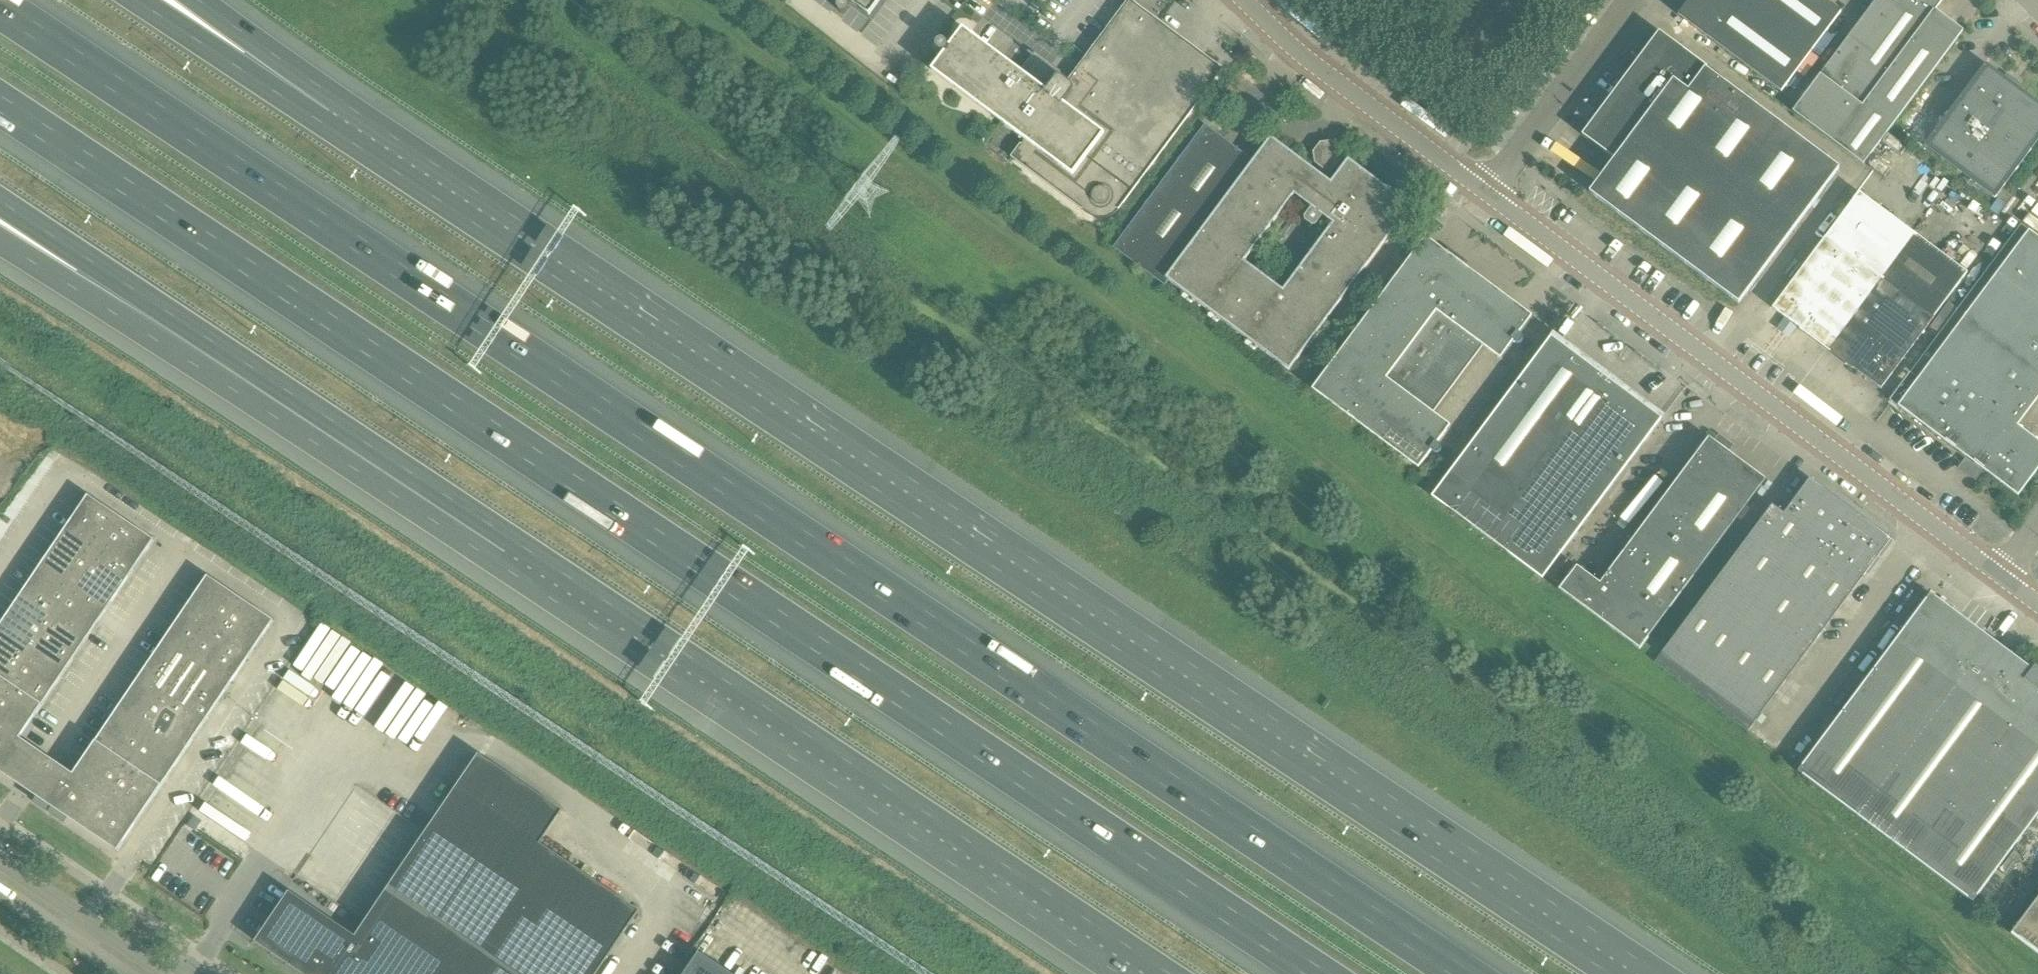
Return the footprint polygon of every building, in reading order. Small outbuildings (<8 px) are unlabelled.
[(843,2),(841,2),(840,2),(839,3),(838,4),(838,6),(837,7),(838,8),(838,10),(839,11),(840,12),(841,12),(842,13),(844,13),(845,12),(846,12),(847,11),(848,10),(848,9),(849,7),(848,6),(851,3),(857,7),(869,16),(881,0),(844,0),(843,2)] [(1025,141),(1021,145),(1020,145),(1011,157),(1088,214),(1094,218),(1101,219),(1107,218),(1114,215),(1119,210),(1223,70),(1130,0),(1128,0),(1067,82),(1061,77),(1056,77),(1056,73),(1036,76),(1036,80),(1035,82),(963,29),(949,47),(947,45),(947,43),(946,42),(945,41),(944,41),(943,40),(942,40),(940,40),(939,41),(938,41),(937,43),(936,44),(936,45),(936,46),(936,48),(937,49),(938,50),(939,51),(940,51),(942,51),(943,51),(945,53),(931,71),(1025,141)] [(1677,15),(1781,92),(1841,12),(1824,0),(1689,0),(1677,15)] [(1857,52),(1844,43),(1792,112),(1863,165),(1963,31),(1935,10),(1943,0),(1896,0),(1857,52)] [(1614,159),(1589,193),(1738,304),(1839,169),(1706,70),(1707,68),(1659,32),(1582,136),(1614,159)] [(1924,146),(1995,199),(2037,141),(2037,103),(2015,86),(2017,83),(2009,77),(2007,80),(1985,64),(1924,146)] [(1332,170),(1331,166),(1323,167),(1318,173),(1270,138),(1268,140),(1253,161),(1205,125),(1113,248),(1165,286),(1169,281),(1289,371),(1411,206),(1348,159),(1331,182),(1326,179),(1332,170)] [(1794,325),(1826,349),(1880,389),(1934,318),(1967,273),(1858,193),(1826,236),(1772,309),(1787,320),(1780,326),(1791,334),(1794,325)] [(1432,211),(1441,218),(1447,209),(1439,202),(1432,211)] [(1983,470),(2018,496),(2037,469),(2037,442),(2017,426),(2037,398),(2037,238),(2020,224),(1889,401),(1983,470)] [(1425,237),(1417,248),(1315,385),(1312,390),(1418,469),(1431,451),(1433,453),(1435,454),(1436,454),(1437,454),(1438,453),(1439,453),(1440,452),(1441,451),(1441,449),(1441,448),(1441,447),(1440,446),(1440,445),(1437,443),(1450,426),(1433,413),(1482,346),(1500,359),(1513,342),(1516,343),(1517,344),(1518,344),(1519,344),(1520,343),(1521,343),(1522,342),(1523,340),(1523,339),(1523,338),(1522,337),(1521,336),(1519,334),(1532,316),(1425,237)] [(1550,337),(1551,337),(1454,467),(1432,497),(1542,579),(1661,419),(1662,420),(1665,416),(1664,415),(1664,416),(1660,416),(1554,337),(1553,333),(1553,332),(1550,337)] [(1708,438),(1679,478),(1735,521),(1765,480),(1708,438)] [(1679,478),(1646,522),(1703,565),(1735,521),(1679,478)] [(1655,663),(1700,696),(1706,688),(1844,505),(1809,479),(1783,514),(1772,505),(1655,663)] [(89,496),(66,530),(99,552),(121,518),(89,496)] [(1844,505),(1706,688),(1700,696),(1748,732),(1891,539),(1844,505)] [(154,540),(121,518),(99,552),(132,574),(154,540)] [(1646,522),(1614,565),(1671,608),(1703,565),(1646,522)] [(66,530),(44,563),(76,585),(99,552),(66,530)] [(99,552),(76,585),(109,607),(132,574),(99,552)] [(44,563),(21,596),(54,618),(76,585),(44,563)] [(1671,608),(1614,565),(1600,584),(1577,567),(1559,590),(1640,650),(1671,608)] [(208,577),(185,610),(218,632),(241,599),(208,577)] [(76,585),(54,618),(87,640),(109,607),(76,585)] [(1797,772),(1880,833),(2013,656),(1930,594),(1797,772)] [(0,627),(0,630),(32,651),(54,618),(21,596),(0,627)] [(274,621),(241,599),(218,632),(251,655),(274,621)] [(185,610),(163,643),(196,666),(218,632),(185,610)] [(54,618),(32,651),(64,673),(87,640),(54,618)] [(9,684),(32,651),(0,630),(0,678),(9,684)] [(218,632),(196,666),(229,688),(251,655),(218,632)] [(163,643),(140,677),(173,699),(196,666),(163,643)] [(32,651),(9,684),(42,707),(64,673),(32,651)] [(1880,833),(1972,902),(2037,814),(2037,668),(2034,665),(2031,670),(2013,656),(1880,833)] [(196,666),(173,699),(206,721),(229,688),(196,666)] [(140,677),(118,710),(151,732),(173,699),(140,677)] [(9,684),(0,678),(0,698),(9,684)] [(20,739),(42,707),(9,684),(0,698),(0,725),(20,739)] [(173,699),(151,732),(184,754),(206,721),(173,699)] [(118,710),(96,743),(129,765),(151,732),(118,710)] [(0,770),(14,780),(13,781),(15,782),(37,750),(20,739),(0,725),(0,771),(0,770)] [(151,732),(129,765),(161,787),(184,754),(151,732)] [(96,743),(74,775),(98,791),(107,797),(129,765),(96,743)] [(302,973),(597,973),(639,912),(540,844),(562,811),(479,755),(356,937),(289,892),(255,943),(302,973)] [(70,818),(78,823),(98,791),(74,775),(57,764),(36,796),(37,797),(38,796),(52,805),(52,806),(52,807),(53,807),(53,806),(69,817),(68,817),(69,818),(70,818)] [(129,765),(107,797),(140,819),(161,787),(129,765)] [(98,791),(78,823),(85,828),(85,829),(86,829),(102,839),(102,840),(103,840),(117,849),(116,851),(118,852),(140,819),(107,797),(98,791)] [(2010,934),(2037,955),(2037,897),(2010,934)] [(699,953),(685,973),(731,973),(699,953)]
